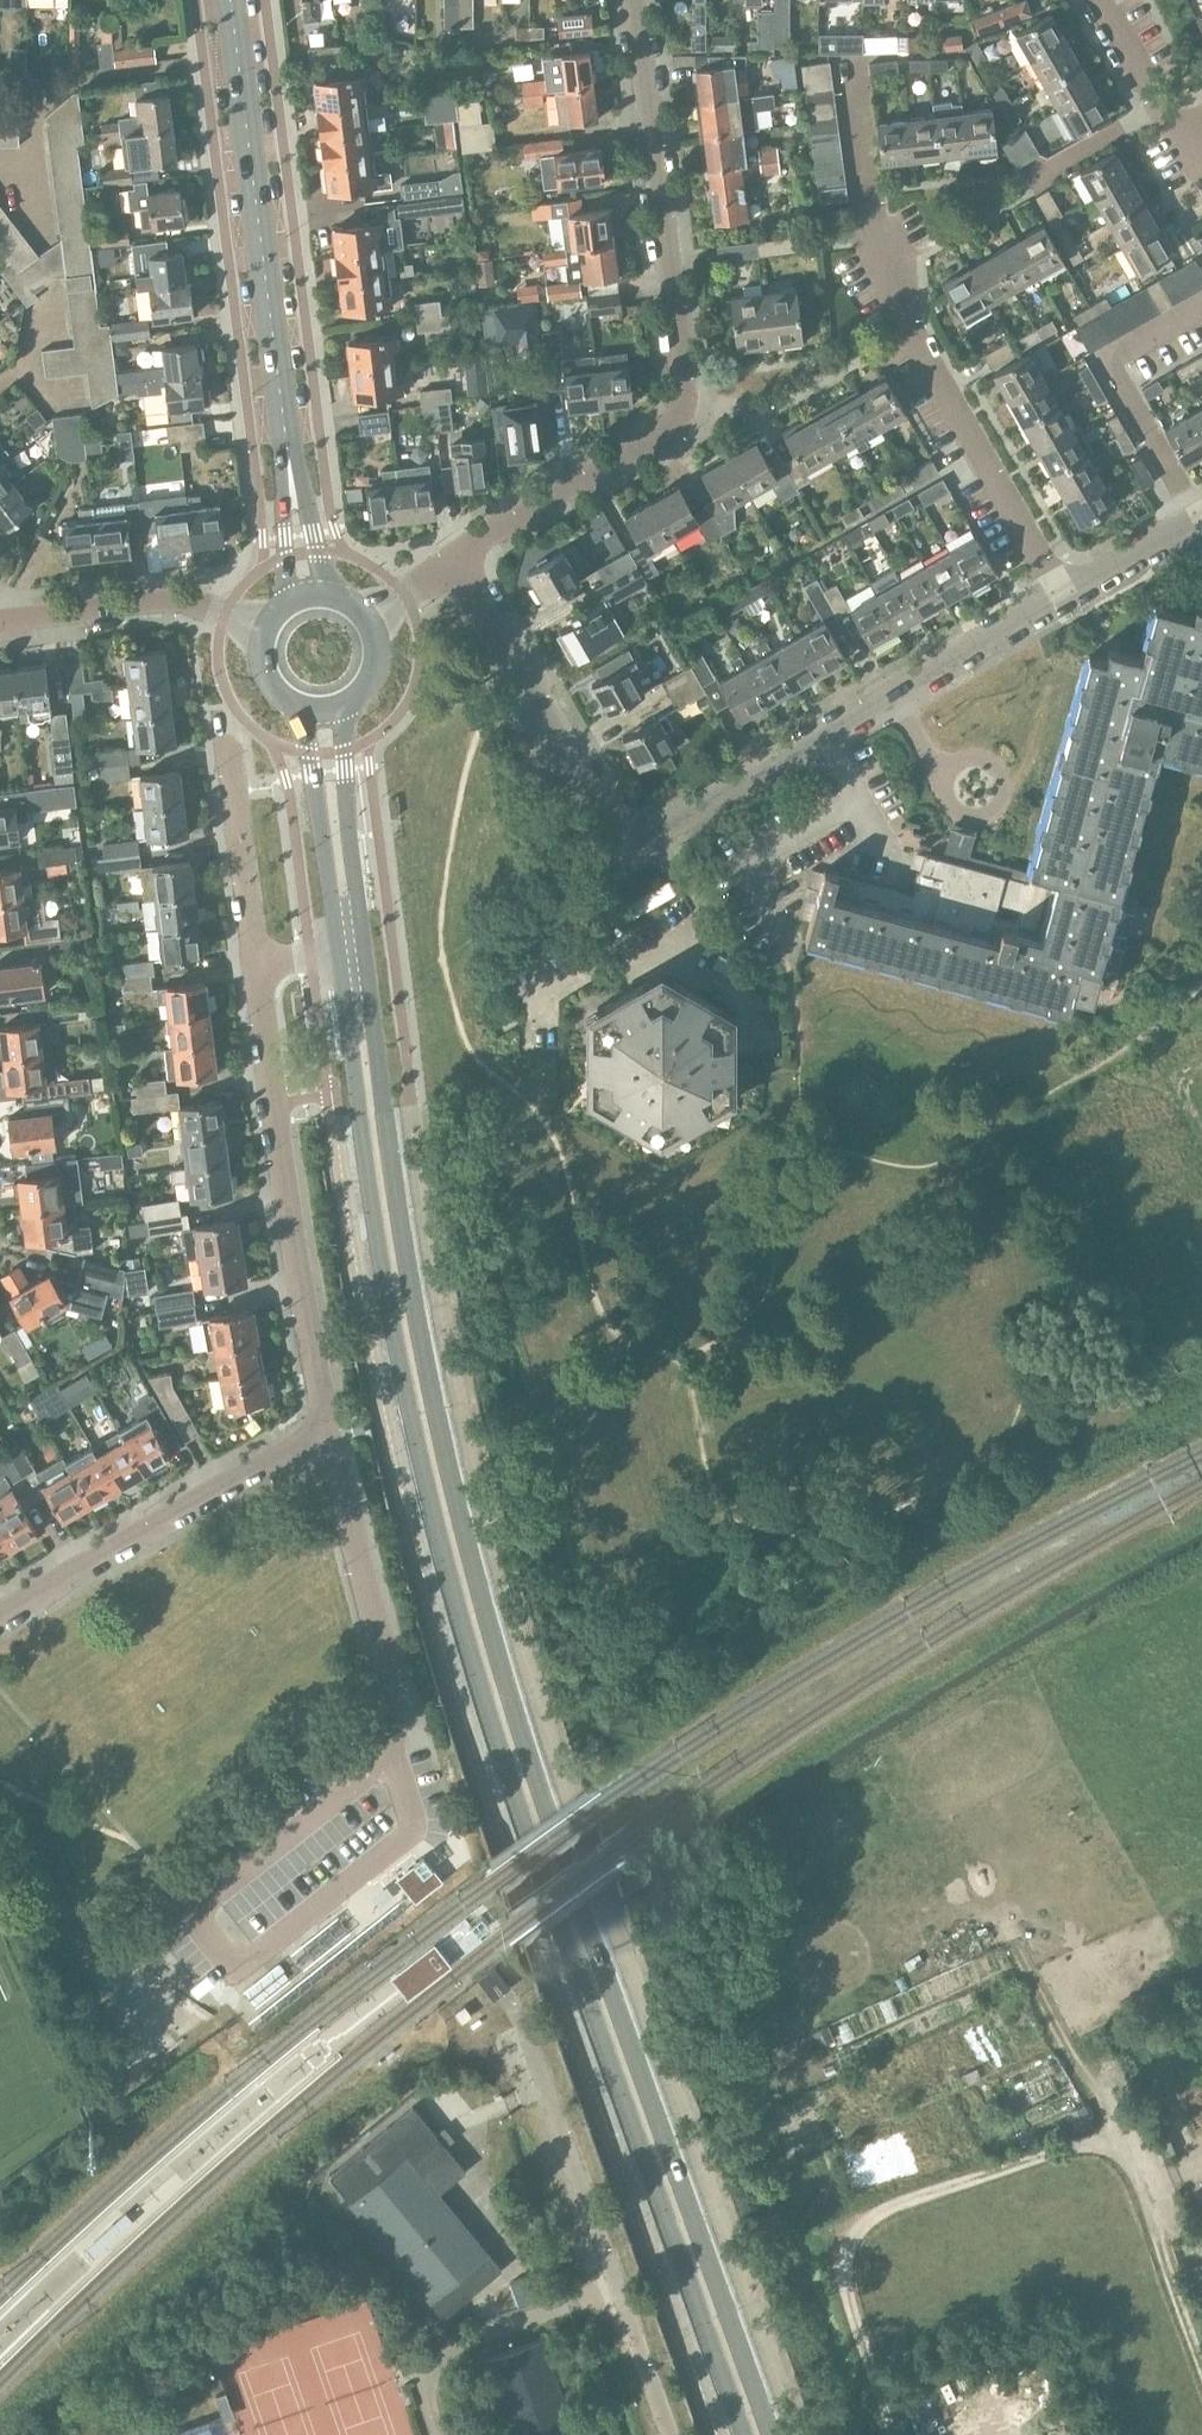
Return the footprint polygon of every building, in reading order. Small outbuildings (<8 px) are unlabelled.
[(307,21),(320,19),(318,0),(304,0),(307,21)] [(444,2),(444,26),(458,26),(458,2),(458,0),(444,0),(444,2)] [(458,26),(458,31),(467,31),(467,26),(473,26),(472,0),(458,0),(458,2),(458,26)] [(692,0),(691,1),(692,23),(705,23),(705,0),(692,0)] [(772,46),(789,46),(789,0),(772,0),(772,11),(772,46)] [(1015,3),(973,18),(972,19),(977,34),(1021,18),(1015,3)] [(772,49),(772,46),(772,11),(756,11),(756,43),(747,44),(747,49),(772,49)] [(590,12),(560,15),(558,15),(560,34),(592,31),(590,12)] [(1015,34),(1030,60),(1065,40),(1050,14),(1015,34)] [(80,68),(79,21),(69,21),(70,68),(80,68)] [(515,38),(528,38),(527,25),(515,25),(515,38)] [(543,25),(529,25),(527,25),(528,38),(543,36),(543,25)] [(863,52),(863,51),(863,32),(818,33),(818,53),(863,52)] [(875,33),(863,34),(864,51),(875,51),(875,33)] [(382,38),(382,36),(382,34),(374,34),(374,45),(374,54),(391,52),(390,38),(382,38)] [(945,50),(962,48),(960,34),(944,36),(945,50)] [(733,49),(733,35),(710,35),(710,50),(733,49)] [(908,52),(908,35),(898,36),(898,52),(908,52)] [(908,35),(908,52),(919,52),(919,35),(908,35)] [(707,50),(707,36),(693,36),(693,50),(707,50)] [(458,38),(443,38),(444,52),(458,51),(458,38)] [(117,40),(112,41),(115,67),(155,61),(154,46),(118,50),(117,40)] [(1044,84),(1079,65),(1065,40),(1030,60),(1044,84)] [(100,69),(115,67),(112,41),(97,43),(100,69)] [(966,47),(976,64),(985,58),(976,42),(966,47)] [(374,58),(374,54),(374,45),(349,45),(350,59),(374,58)] [(309,50),(310,61),(340,57),(339,46),(309,50)] [(560,55),(564,89),(592,85),(588,52),(560,55)] [(707,67),(696,68),(698,87),(694,87),(695,98),(699,98),(700,102),(732,98),(738,97),(733,68),(745,68),(745,53),(707,53),(707,67)] [(796,87),(793,55),(770,58),(772,74),(779,73),(781,89),(796,87)] [(869,63),(870,77),(898,74),(897,59),(869,63)] [(928,71),(928,59),(910,59),(910,70),(928,71)] [(928,59),(928,71),(947,71),(947,59),(928,59)] [(830,75),(828,61),(801,65),(802,79),(830,75)] [(1044,84),(1058,110),(1093,89),(1079,65),(1044,84)] [(315,83),(313,86),(314,96),(317,99),(318,108),(318,109),(365,103),(362,74),(340,77),(340,78),(315,81),(315,83)] [(830,75),(802,79),(804,92),(832,88),(830,75)] [(12,91),(1,91),(1,106),(27,106),(27,102),(27,79),(27,76),(12,76),(12,91)] [(47,76),(28,76),(28,78),(27,79),(27,102),(30,104),(48,90),(47,76)] [(520,83),(521,94),(540,92),(538,81),(520,83)] [(750,96),(769,93),(768,82),(749,84),(750,96)] [(592,85),(564,89),(540,92),(521,94),(522,106),(555,102),(558,124),(596,119),(592,85)] [(1001,109),(1011,103),(1002,86),(992,92),(1001,109)] [(832,88),(804,92),(806,106),(834,102),(832,88)] [(1093,89),(1058,110),(1072,135),(1108,115),(1093,89)] [(77,146),(84,146),(77,92),(73,93),(44,116),(47,136),(75,132),(77,146)] [(444,120),(453,119),(458,119),(456,102),(455,92),(440,94),(444,120)] [(120,122),(101,124),(102,136),(121,134),(140,131),(173,127),(168,93),(136,97),(138,116),(119,118),(120,122)] [(769,93),(750,96),(752,108),(770,105),(769,93)] [(738,97),(732,98),(700,102),(700,106),(696,107),(698,118),(702,118),(704,135),(742,130),(738,97)] [(478,99),(456,102),(458,119),(462,151),(494,147),(491,120),(481,122),(478,99)] [(932,103),(934,115),(938,156),(966,153),(962,112),(960,102),(952,103),(951,100),(932,103)] [(834,102),(806,106),(808,119),(836,116),(834,102)] [(367,117),(365,103),(318,109),(318,108),(317,109),(317,111),(315,113),(316,123),(319,125),(320,136),(369,131),(386,128),(384,114),(367,117)] [(1011,103),(1001,109),(1010,125),(1020,119),(1011,103)] [(991,108),(962,112),(966,153),(977,151),(978,158),(997,156),(991,108)] [(934,115),(905,119),(910,159),(938,156),(934,115)] [(14,116),(4,116),(5,145),(19,145),(19,116),(14,116)] [(836,116),(808,119),(810,133),(838,129),(836,116)] [(457,146),(453,119),(444,120),(441,121),(444,148),(457,146)] [(876,122),(881,163),(910,159),(905,119),(876,122)] [(140,131),(121,134),(123,144),(126,168),(145,165),(177,161),(173,127),(140,131)] [(838,129),(810,133),(812,147),(839,143),(838,129)] [(707,164),(708,169),(740,164),(758,162),(777,160),(775,148),(744,152),(742,130),(704,135),(706,153),(702,153),(703,164),(707,164)] [(1012,137),(1027,162),(1039,155),(1025,130),(1012,137)] [(324,164),(325,164),(372,158),(369,131),(320,136),(322,147),(320,150),(321,159),(324,162),(324,164)] [(77,146),(75,132),(47,136),(49,150),(77,146)] [(121,134),(102,136),(104,146),(123,144),(121,134)] [(1027,162),(1012,137),(1000,144),(1014,169),(1027,162)] [(561,139),(516,145),(518,158),(562,152),(561,139)] [(839,143),(812,147),(813,161),(841,157),(839,143)] [(77,146),(49,150),(51,164),(79,161),(77,146)] [(543,188),(606,180),(602,146),(568,151),(568,152),(539,156),(543,188)] [(1094,197),(1130,177),(1115,151),(1079,171),(1094,197)] [(841,157),(813,161),(815,175),(843,171),(841,157)] [(372,158),(325,164),(326,173),(324,176),(325,186),(328,189),(329,191),(354,188),(354,190),(391,185),(389,169),(374,171),(372,158)] [(777,160),(758,162),(760,173),(778,171),(777,160)] [(81,175),(79,161),(51,164),(53,178),(81,175)] [(740,164),(708,169),(708,172),(705,173),(706,184),(710,184),(712,203),(714,202),(716,222),(746,218),(740,164)] [(102,171),(104,185),(132,182),(130,167),(102,171)] [(843,171),(815,175),(817,189),(845,185),(843,171)] [(81,175),(53,178),(54,193),(83,189),(81,175)] [(1108,222),(1144,201),(1130,177),(1094,197),(1108,222)] [(134,188),(127,189),(130,211),(141,209),(143,228),(184,223),(180,190),(148,194),(147,180),(134,182),(134,188)] [(402,198),(426,195),(424,181),(401,184),(402,198)] [(845,185),(817,189),(819,203),(847,199),(845,185)] [(84,203),(83,189),(54,193),(56,207),(84,203)] [(1048,190),(1035,197),(1049,222),(1062,215),(1048,190)] [(462,195),(393,203),(394,217),(464,209),(462,195)] [(571,213),(569,199),(532,204),(534,218),(571,213)] [(1144,201),(1108,222),(1122,247),(1158,226),(1144,201)] [(84,203),(56,207),(58,221),(86,217),(84,203)] [(568,232),(570,248),(612,242),(610,227),(616,226),(614,210),(609,210),(608,209),(574,213),(576,231),(568,232)] [(0,215),(0,233),(14,223),(5,211),(0,215)] [(89,231),(86,217),(58,221),(60,235),(89,231)] [(337,254),(338,255),(385,249),(381,219),(359,222),(360,224),(334,227),(335,230),(332,232),(334,242),(336,245),(337,254)] [(0,233),(0,251),(23,234),(14,223),(0,233)] [(1043,225),(1017,240),(1037,275),(1063,260),(1043,225)] [(1055,231),(1064,247),(1073,241),(1064,225),(1055,231)] [(1158,226),(1122,247),(1137,273),(1172,253),(1158,226)] [(102,246),(130,243),(128,229),(100,233),(102,246)] [(61,240),(39,255),(55,277),(66,276),(94,272),(89,231),(60,235),(61,240)] [(0,251),(0,253),(7,263),(8,263),(11,261),(31,245),(23,234),(0,251)] [(166,239),(131,243),(135,273),(137,287),(149,285),(186,280),(183,251),(168,253),(166,239)] [(1017,240),(992,254),(1013,289),(1037,275),(1017,240)] [(1073,241),(1064,247),(1073,263),(1083,258),(1073,241)] [(612,242),(570,248),(543,251),(544,264),(562,262),(562,263),(565,263),(568,281),(547,284),(548,298),(581,294),(580,280),(585,279),(585,280),(617,276),(612,242)] [(31,245),(11,261),(18,271),(28,263),(39,255),(31,245)] [(340,282),(341,282),(388,276),(385,249),(338,255),(337,254),(336,254),(336,257),(334,259),(335,268),(338,271),(340,282)] [(992,254),(968,268),(988,303),(1013,289),(992,254)] [(45,285),(55,277),(39,255),(28,263),(45,285)] [(478,285),(494,283),(491,258),(475,260),(478,285)] [(1182,265),(1197,290),(1201,287),(1201,272),(1194,258),(1182,265)] [(0,268),(0,269),(24,301),(25,303),(27,305),(38,297),(35,292),(18,271),(11,261),(8,263),(7,263),(0,268)] [(35,292),(45,285),(28,263),(18,271),(35,292)] [(401,274),(413,273),(412,263),(400,264),(401,274)] [(1182,265),(1170,272),(1185,297),(1197,290),(1182,265)] [(988,303),(968,268),(942,283),(962,318),(988,303)] [(94,272),(66,276),(67,290),(96,286),(94,272)] [(1170,272),(1158,279),(1173,303),(1185,297),(1170,272)] [(110,279),(112,290),(131,288),(129,276),(110,279)] [(388,276),(341,282),(342,291),(340,294),(341,304),(344,308),(344,310),(370,306),(370,308),(392,306),(388,276)] [(1158,279),(1146,285),(1161,310),(1173,303),(1158,279)] [(192,296),(190,280),(186,280),(149,285),(153,319),(194,314),(194,311),(196,311),(194,296),(192,296)] [(515,286),(517,302),(538,300),(535,283),(515,286)] [(1146,285),(1134,292),(1149,317),(1161,310),(1146,285)] [(96,286),(67,290),(69,304),(97,300),(96,286)] [(796,288),(763,292),(769,345),(802,341),(796,288)] [(586,295),(589,314),(621,310),(619,291),(586,295)] [(769,345),(763,292),(730,296),(736,349),(769,345)] [(1134,292),(1122,299),(1137,324),(1149,317),(1134,292)] [(1094,315),(1098,313),(1110,306),(1111,306),(1105,296),(1089,305),(1094,315)] [(1111,306),(1110,306),(1124,331),(1137,324),(1122,299),(1111,306)] [(97,300),(69,304),(71,318),(99,315),(97,300)] [(418,317),(440,314),(438,300),(416,303),(418,317)] [(24,303),(23,302),(2,319),(13,333),(20,327),(24,303)] [(1078,324),(1086,319),(1094,315),(1089,305),(1073,315),(1078,324)] [(538,335),(534,306),(498,312),(497,306),(481,308),(486,342),(520,338),(520,342),(522,342),(521,340),(534,339),(534,340),(535,340),(535,335),(538,335)] [(1110,306),(1098,313),(1113,338),(1124,331),(1110,306)] [(1094,315),(1086,319),(1100,345),(1113,338),(1098,313),(1094,315)] [(440,314),(418,317),(420,331),(442,328),(440,314)] [(99,315),(71,318),(73,332),(101,329),(101,326),(99,315)] [(1052,319),(1035,329),(1040,338),(1057,328),(1052,319)] [(1078,324),(1074,327),(1088,352),(1100,345),(1086,319),(1078,324)] [(148,320),(110,325),(112,340),(150,335),(148,320)] [(101,329),(73,332),(75,347),(84,346),(87,371),(115,367),(112,340),(110,325),(101,326),(101,329)] [(543,342),(546,342),(549,371),(547,371),(549,388),(565,386),(568,409),(600,406),(594,355),(561,359),(557,329),(542,331),(543,342)] [(1040,338),(1035,329),(1019,338),(1024,348),(1040,338)] [(1078,347),(1068,331),(1059,336),(1068,353),(1078,347)] [(352,370),(399,363),(396,334),(373,337),(373,339),(348,342),(349,344),(346,346),(348,356),(351,358),(352,370)] [(983,355),(990,367),(1015,353),(1008,341),(983,355)] [(166,376),(201,373),(203,372),(200,342),(196,343),(163,347),(165,366),(136,369),(117,371),(118,382),(166,376)] [(549,371),(546,342),(543,342),(531,344),(535,372),(547,371),(549,371)] [(75,347),(70,347),(73,372),(87,371),(84,346),(75,347)] [(70,347),(56,349),(59,374),(73,372),(70,347)] [(56,349),(42,351),(45,376),(59,374),(56,349)] [(600,406),(633,402),(626,351),(594,355),(600,406)] [(1029,353),(994,373),(1008,399),(1044,379),(1029,353)] [(1197,370),(1201,367),(1201,354),(1192,360),(1197,370)] [(463,358),(467,393),(488,391),(485,356),(463,358)] [(1192,360),(1175,370),(1181,379),(1197,370),(1192,360)] [(399,363),(352,370),(353,381),(351,382),(352,388),(355,389),(356,397),(380,394),(381,396),(403,393),(399,363)] [(1078,371),(1087,387),(1097,381),(1088,365),(1078,371)] [(115,367),(87,371),(89,385),(117,381),(115,367)] [(166,376),(118,382),(120,394),(139,392),(139,394),(153,392),(155,411),(168,409),(169,409),(170,420),(193,417),(191,407),(205,405),(205,402),(207,402),(205,386),(203,387),(201,373),(166,376)] [(885,378),(859,393),(879,428),(905,413),(885,378)] [(1044,379),(1008,399),(1022,424),(1058,404),(1044,379)] [(1141,389),(1147,399),(1163,389),(1157,379),(1141,389)] [(117,381),(89,385),(91,407),(118,395),(117,381)] [(1097,381),(1087,387),(1097,403),(1107,398),(1097,381)] [(435,403),(449,402),(451,401),(449,387),(419,391),(421,405),(422,405),(428,404),(435,403)] [(879,428),(859,393),(850,398),(848,394),(832,403),(855,442),(859,450),(868,445),(863,437),(879,428)] [(496,441),(507,439),(510,458),(544,454),(539,417),(537,402),(533,402),(532,399),(531,399),(531,400),(497,405),(497,403),(495,404),(495,407),(492,408),(496,441)] [(449,402),(435,403),(438,432),(453,430),(449,402)] [(435,403),(428,404),(422,405),(421,405),(389,410),(390,419),(423,414),(425,433),(438,432),(435,403)] [(843,448),(855,442),(832,403),(817,412),(819,416),(810,421),(830,456),(835,460),(840,461),(844,459),(845,454),(843,448)] [(1058,404),(1022,424),(1036,448),(1072,428),(1058,404)] [(38,407),(26,416),(35,427),(47,419),(38,407)] [(1189,415),(1201,436),(1201,407),(1189,415)] [(391,424),(390,419),(389,410),(361,413),(363,428),(391,424)] [(68,429),(83,427),(81,413),(66,415),(68,429)] [(1116,437),(1126,431),(1117,414),(1106,420),(1116,437)] [(54,431),(68,429),(66,415),(53,417),(54,431)] [(1184,464),(1201,454),(1201,436),(1189,415),(1164,429),(1184,464)] [(781,459),(797,487),(809,480),(804,471),(830,456),(810,421),(801,426),(798,422),(782,432),(793,451),(781,459)] [(178,425),(180,441),(181,450),(207,447),(203,422),(178,425)] [(180,441),(178,425),(167,426),(169,442),(180,441)] [(1078,425),(1072,428),(1036,448),(1051,473),(1086,454),(1092,450),(1078,425)] [(87,459),(83,427),(68,429),(72,461),(87,459)] [(72,461),(68,429),(54,431),(57,454),(72,461)] [(117,432),(117,433),(120,461),(134,459),(131,430),(117,432)] [(1126,431),(1116,437),(1125,453),(1135,447),(1126,431)] [(727,453),(750,494),(777,478),(787,497),(799,490),(797,487),(781,459),(775,449),(764,456),(756,441),(755,441),(753,438),(752,439),(754,442),(729,456),(727,453)] [(439,453),(444,490),(489,484),(484,448),(439,453)] [(12,482),(24,473),(5,449),(0,452),(0,491),(12,482)] [(396,469),(403,519),(435,515),(432,492),(444,490),(439,453),(428,455),(431,479),(415,481),(414,477),(412,478),(411,467),(396,469)] [(704,504),(706,507),(721,534),(736,526),(740,518),(732,504),(750,494),(727,453),(726,453),(728,457),(702,472),(716,497),(704,504)] [(1086,454),(1051,473),(1065,498),(1100,478),(1086,454)] [(1155,482),(1140,457),(1128,464),(1142,489),(1155,482)] [(939,472),(932,460),(907,474),(914,486),(939,472)] [(403,519),(396,469),(382,470),(384,485),(366,487),(371,523),(403,519)] [(949,490),(942,478),(917,492),(924,504),(949,490)] [(1100,478),(1065,498),(1080,524),(1115,504),(1100,478)] [(0,492),(0,524),(4,529),(3,529),(4,531),(34,508),(33,506),(32,507),(13,482),(0,492)] [(899,482),(883,491),(888,501),(905,492),(899,482)] [(650,500),(651,501),(672,539),(698,524),(708,542),(721,534),(706,507),(693,514),(677,485),(676,486),(652,500),(652,499),(650,500)] [(888,501),(883,491),(866,500),(872,510),(888,501)] [(908,497),(891,507),(897,517),(913,507),(908,497)] [(641,544),(628,551),(636,565),(644,579),(658,571),(647,553),(672,539),(651,501),(627,515),(626,514),(625,515),(641,544)] [(124,504),(93,508),(99,556),(130,552),(130,553),(131,553),(129,533),(143,531),(140,502),(126,504),(125,503),(124,503),(124,504)] [(188,508),(192,545),(223,541),(223,542),(225,542),(220,503),(219,503),(219,505),(188,508)] [(846,525),(863,515),(857,505),(840,515),(846,525)] [(63,522),(61,523),(66,561),(68,561),(67,560),(99,556),(93,508),(79,510),(80,521),(63,523),(63,522)] [(192,545),(188,508),(157,512),(157,511),(155,511),(160,550),(161,550),(161,549),(192,545)] [(883,511),(867,521),(873,531),(889,521),(883,511)] [(859,525),(842,535),(848,545),(864,535),(859,525)] [(975,536),(950,551),(970,587),(973,593),(989,584),(986,578),(996,572),(975,536)] [(773,542),(764,543),(765,557),(773,557),(773,542)] [(578,561),(571,548),(548,561),(546,558),(537,563),(539,566),(528,573),(528,574),(529,574),(536,585),(533,587),(541,602),(544,601),(545,602),(581,581),(571,565),(578,561)] [(597,568),(605,583),(636,565),(628,551),(597,568)] [(950,551),(925,565),(945,601),(970,587),(950,551)] [(593,590),(600,602),(567,621),(570,627),(561,632),(562,633),(577,659),(578,661),(624,634),(608,606),(605,601),(644,579),(636,565),(605,583),(593,590)] [(925,565),(901,579),(921,615),(945,601),(925,565)] [(738,594),(744,604),(770,590),(764,579),(738,594)] [(833,610),(823,591),(816,579),(803,587),(821,617),(833,610)] [(921,615),(901,579),(876,593),(896,629),(921,615)] [(823,591),(833,610),(837,616),(849,609),(835,584),(823,591)] [(876,593),(849,609),(870,644),(896,629),(876,593)] [(744,604),(738,594),(713,609),(719,619),(744,604)] [(823,871),(805,939),(807,940),(807,939),(828,944),(828,946),(829,946),(831,938),(843,941),(841,949),(843,949),(864,954),(864,955),(865,955),(867,948),(879,951),(877,958),(878,959),(879,958),(900,964),(900,965),(901,965),(903,958),(914,961),(912,968),(914,969),(914,968),(936,974),(936,975),(937,975),(939,968),(950,971),(948,978),(949,978),(950,978),(971,983),(971,984),(972,984),(974,977),(986,980),(984,987),(986,988),(986,987),(1007,993),(1007,994),(1008,994),(1010,987),(1022,990),(1020,997),(1022,998),(1022,997),(1043,1003),(1043,1004),(1044,1004),(1046,997),(1058,1000),(1056,1007),(1058,1008),(1058,1006),(1069,1009),(1073,992),(1092,997),(1092,995),(1091,994),(1094,982),(1096,983),(1096,981),(1094,980),(1098,968),(1100,968),(1100,967),(1098,966),(1104,945),(1106,946),(1107,944),(1105,943),(1108,932),(1110,932),(1110,931),(1108,930),(1114,909),(1116,910),(1116,908),(1114,908),(1118,896),(1120,897),(1120,894),(1118,894),(1124,873),(1126,873),(1126,871),(1119,869),(1122,858),(1129,860),(1130,858),(1128,858),(1135,836),(1136,837),(1136,835),(1128,833),(1131,822),(1139,824),(1140,823),(1138,822),(1144,801),(1146,801),(1146,800),(1138,798),(1142,786),(1149,788),(1150,787),(1148,786),(1154,765),(1155,766),(1155,764),(1148,762),(1151,751),(1158,753),(1159,751),(1181,757),(1180,757),(1181,758),(1183,750),(1195,753),(1193,761),(1195,762),(1195,761),(1201,763),(1201,606),(1196,604),(1193,615),(1154,605),(1154,606),(1156,607),(1150,628),(1148,627),(1148,629),(1155,631),(1152,643),(1145,641),(1145,642),(1141,657),(1108,648),(1105,659),(1089,654),(1088,656),(1090,656),(1084,678),(1082,677),(1082,679),(1089,680),(1086,692),(1079,690),(1078,692),(1079,692),(1073,713),(1072,713),(1072,714),(1079,716),(1076,728),(1069,726),(1068,728),(1069,728),(1064,749),(1063,749),(1062,750),(1070,752),(1066,764),(1059,762),(1059,764),(1060,764),(1054,785),(1053,785),(1053,787),(1060,789),(1057,800),(1050,798),(1049,800),(1050,800),(1044,821),(1043,821),(1043,823),(1050,825),(1047,835),(1039,833),(1039,835),(1040,835),(1034,857),(1033,857),(1033,858),(1040,860),(1037,872),(1030,870),(1030,872),(1007,866),(1004,875),(924,853),(913,895),(837,875),(837,872),(824,868),(823,871)] [(824,621),(797,636),(818,673),(845,658),(824,621)] [(787,642),(771,651),(792,688),(817,674),(819,678),(820,677),(818,673),(797,636),(795,637),(789,628),(782,632),(787,642)] [(761,656),(746,665),(745,666),(766,703),(791,689),(793,692),(795,692),(792,688),(771,651),(765,640),(755,645),(761,656)] [(698,679),(705,692),(715,710),(730,701),(742,722),(743,721),(741,718),(765,704),(767,708),(768,707),(766,703),(745,666),(746,665),(739,654),(729,660),(736,671),(718,681),(716,677),(715,678),(697,646),(684,654),(691,666),(698,679)] [(126,654),(129,686),(168,681),(166,668),(168,668),(166,654),(165,654),(164,650),(126,654)] [(67,663),(71,693),(92,691),(104,689),(102,678),(85,680),(83,661),(67,663)] [(642,674),(635,661),(592,685),(593,687),(594,686),(608,712),(609,714),(645,693),(644,691),(643,692),(635,678),(642,674)] [(73,770),(68,726),(66,713),(52,715),(46,666),(42,666),(42,665),(28,667),(28,668),(14,670),(19,708),(21,720),(29,719),(32,722),(42,720),(45,715),(51,715),(54,736),(50,736),(51,741),(49,741),(52,773),(73,770)] [(662,682),(670,695),(698,679),(691,666),(662,682)] [(19,708),(14,670),(11,670),(11,669),(0,670),(0,711),(19,708)] [(705,692),(698,679),(670,695),(677,708),(705,692)] [(170,695),(168,681),(129,686),(133,717),(172,713),(172,709),(173,709),(172,694),(170,695)] [(104,689),(92,691),(93,699),(113,699),(112,688),(104,689)] [(133,717),(137,748),(176,743),(176,740),(177,739),(176,726),(174,726),(172,713),(133,717)] [(673,727),(665,713),(643,726),(642,724),(633,729),(634,731),(622,738),(639,766),(675,746),(666,731),(673,727)] [(129,764),(99,768),(100,777),(101,783),(131,779),(129,764)] [(99,768),(99,766),(87,768),(88,778),(100,777),(99,768)] [(145,807),(184,802),(182,790),(183,789),(182,775),(180,775),(180,771),(141,776),(145,807)] [(70,799),(68,786),(58,787),(58,786),(29,790),(30,804),(70,799)] [(184,802),(145,807),(149,838),(187,834),(187,830),(188,829),(186,815),(185,815),(184,802)] [(0,807),(0,841),(18,838),(16,820),(28,818),(26,804),(0,807)] [(103,844),(105,859),(140,855),(138,840),(103,844)] [(75,846),(37,851),(39,866),(77,861),(75,846)] [(92,861),(94,876),(142,869),(140,855),(105,859),(92,861)] [(156,898),(194,893),(193,880),(194,880),(192,865),(191,865),(191,862),(152,867),(156,898)] [(21,898),(19,882),(29,881),(27,866),(11,868),(4,869),(0,870),(0,900),(21,898)] [(626,921),(676,892),(669,879),(619,908),(626,921)] [(159,929),(198,923),(198,920),(199,920),(197,906),(196,906),(194,893),(156,898),(159,929)] [(0,900),(0,931),(12,930),(19,929),(35,927),(33,913),(23,914),(21,898),(0,900)] [(138,900),(119,903),(120,911),(140,912),(138,900)] [(48,940),(77,936),(75,921),(46,925),(48,940)] [(198,923),(159,929),(163,960),(203,955),(202,950),(203,950),(201,936),(200,936),(198,923)] [(77,936),(48,940),(50,954),(88,949),(86,935),(77,936)] [(0,965),(0,999),(43,993),(41,974),(48,973),(45,954),(19,958),(20,963),(0,965)] [(123,964),(125,979),(151,975),(155,974),(153,960),(123,964)] [(661,972),(624,993),(587,1014),(587,1100),(660,1142),(732,1105),(733,1061),(734,1061),(734,1056),(733,1056),(734,1015),(661,972)] [(151,975),(125,979),(122,979),(124,993),(153,989),(151,975)] [(170,1017),(208,1012),(208,1009),(210,1009),(208,994),(206,994),(204,982),(179,985),(172,986),(157,988),(159,1002),(168,1001),(170,1017)] [(208,1012),(170,1017),(174,1046),(210,1042),(209,1039),(214,1039),(212,1024),(210,1024),(208,1012)] [(0,1027),(2,1040),(0,1040),(0,1046),(1,1056),(6,1055),(6,1057),(41,1052),(39,1036),(49,1035),(47,1021),(32,1023),(25,1023),(25,1024),(0,1027)] [(112,1025),(114,1038),(126,1037),(125,1023),(112,1025)] [(210,1042),(174,1046),(164,1047),(168,1078),(216,1072),(215,1069),(219,1068),(217,1054),(214,1055),(213,1051),(211,1052),(210,1042)] [(7,1084),(7,1087),(22,1085),(54,1081),(51,1051),(41,1052),(6,1057),(7,1067),(5,1067),(5,1071),(1,1072),(3,1084),(7,1084)] [(54,1081),(22,1085),(23,1099),(89,1091),(88,1077),(55,1081),(54,1081)] [(137,1096),(167,1093),(165,1078),(136,1082),(137,1096)] [(184,1137),(223,1131),(219,1101),(180,1106),(178,1091),(167,1093),(137,1096),(131,1097),(133,1111),(180,1106),(184,1137)] [(14,1146),(29,1144),(29,1149),(33,1149),(33,1148),(55,1145),(51,1111),(9,1116),(9,1118),(10,1117),(13,1147),(13,1148),(13,1150),(15,1150),(14,1146)] [(223,1131),(184,1137),(188,1167),(227,1160),(223,1131)] [(143,1154),(141,1143),(127,1145),(129,1156),(143,1154)] [(121,1151),(100,1154),(71,1157),(73,1172),(123,1166),(121,1151)] [(227,1160),(188,1167),(170,1169),(172,1183),(189,1180),(191,1197),(231,1192),(227,1160)] [(25,1208),(63,1204),(59,1173),(19,1178),(22,1199),(24,1199),(25,1208)] [(147,1220),(180,1214),(178,1199),(142,1205),(145,1220),(147,1220)] [(65,1221),(63,1204),(25,1208),(25,1210),(21,1211),(23,1226),(25,1226),(27,1239),(45,1237),(47,1246),(75,1253),(75,1252),(93,1250),(90,1224),(74,1226),(73,1220),(65,1221)] [(180,1214),(147,1220),(150,1235),(183,1229),(180,1214)] [(198,1241),(200,1254),(239,1248),(239,1247),(242,1247),(240,1233),(238,1234),(236,1220),(218,1223),(218,1221),(213,1222),(213,1223),(187,1227),(190,1242),(198,1241)] [(239,1248),(200,1254),(206,1287),(245,1281),(242,1260),(241,1260),(239,1248)] [(84,1257),(80,1270),(123,1283),(123,1282),(123,1269),(84,1257)] [(123,1283),(80,1270),(75,1284),(59,1279),(54,1283),(48,1273),(29,1285),(18,1267),(2,1277),(13,1294),(11,1295),(28,1323),(29,1323),(26,1318),(36,1312),(41,1313),(43,1316),(46,1314),(45,1313),(59,1304),(99,1316),(106,1294),(121,1298),(123,1283)] [(164,1293),(166,1308),(194,1303),(195,1303),(192,1289),(164,1293)] [(194,1303),(166,1308),(156,1310),(159,1326),(197,1319),(194,1303)] [(220,1345),(254,1340),(258,1339),(253,1308),(232,1312),(202,1317),(205,1332),(217,1330),(220,1345)] [(29,1354),(15,1329),(2,1336),(16,1361),(29,1354)] [(222,1360),(225,1376),(264,1369),(261,1349),(256,1350),(254,1340),(220,1345),(215,1346),(217,1361),(222,1360)] [(27,1381),(41,1373),(32,1359),(19,1367),(27,1381)] [(264,1369),(225,1376),(220,1377),(223,1391),(228,1390),(231,1404),(226,1405),(227,1407),(247,1403),(250,1408),(263,1402),(263,1400),(270,1399),(264,1369)] [(156,1388),(173,1385),(171,1372),(149,1376),(156,1388)] [(59,1389),(69,1406),(79,1400),(69,1383),(59,1389)] [(187,1410),(173,1385),(156,1388),(173,1418),(187,1410)] [(69,1406),(59,1389),(49,1395),(59,1412),(69,1406)] [(139,1418),(119,1430),(143,1471),(170,1456),(165,1446),(177,1439),(156,1403),(151,1394),(150,1395),(148,1392),(137,1398),(139,1401),(131,1405),(139,1418)] [(92,1445),(116,1487),(143,1471),(119,1430),(92,1445)] [(20,1444),(7,1452),(21,1476),(34,1468),(20,1444)] [(66,1460),(71,1469),(89,1502),(116,1487),(92,1445),(66,1460)] [(7,1452),(0,1456),(0,1476),(2,1480),(6,1478),(9,1483),(21,1476),(7,1452)] [(89,1502),(71,1469),(43,1485),(51,1499),(51,1500),(53,1504),(53,1503),(62,1518),(89,1502)] [(9,1549),(36,1533),(19,1502),(20,1502),(17,1497),(11,1487),(0,1493),(0,1532),(9,1549)] [(0,1532),(0,1554),(9,1549),(0,1532)] [(413,1863),(416,1868),(423,1876),(433,1868),(423,1855),(413,1863)] [(482,1912),(469,1923),(477,1933),(480,1930),(490,1923),(482,1912)] [(453,1957),(439,1939),(393,1975),(407,1993),(453,1957)] [(956,2088),(980,2077),(976,2067),(974,2068),(971,2062),(955,2070),(957,2075),(951,2078),(956,2088)] [(1161,2117),(1152,2094),(1142,2098),(1151,2121),(1161,2117)] [(328,2175),(347,2197),(352,2202),(351,2203),(444,2316),(502,2269),(439,2192),(465,2170),(413,2106),(328,2175)] [(590,2422),(574,2428),(542,2340),(487,2360),(514,2434),(595,2434),(590,2422)] [(903,2394),(918,2434),(1085,2434),(1052,2342),(903,2394)] [(232,2410),(225,2392),(215,2395),(222,2413),(232,2410)]
